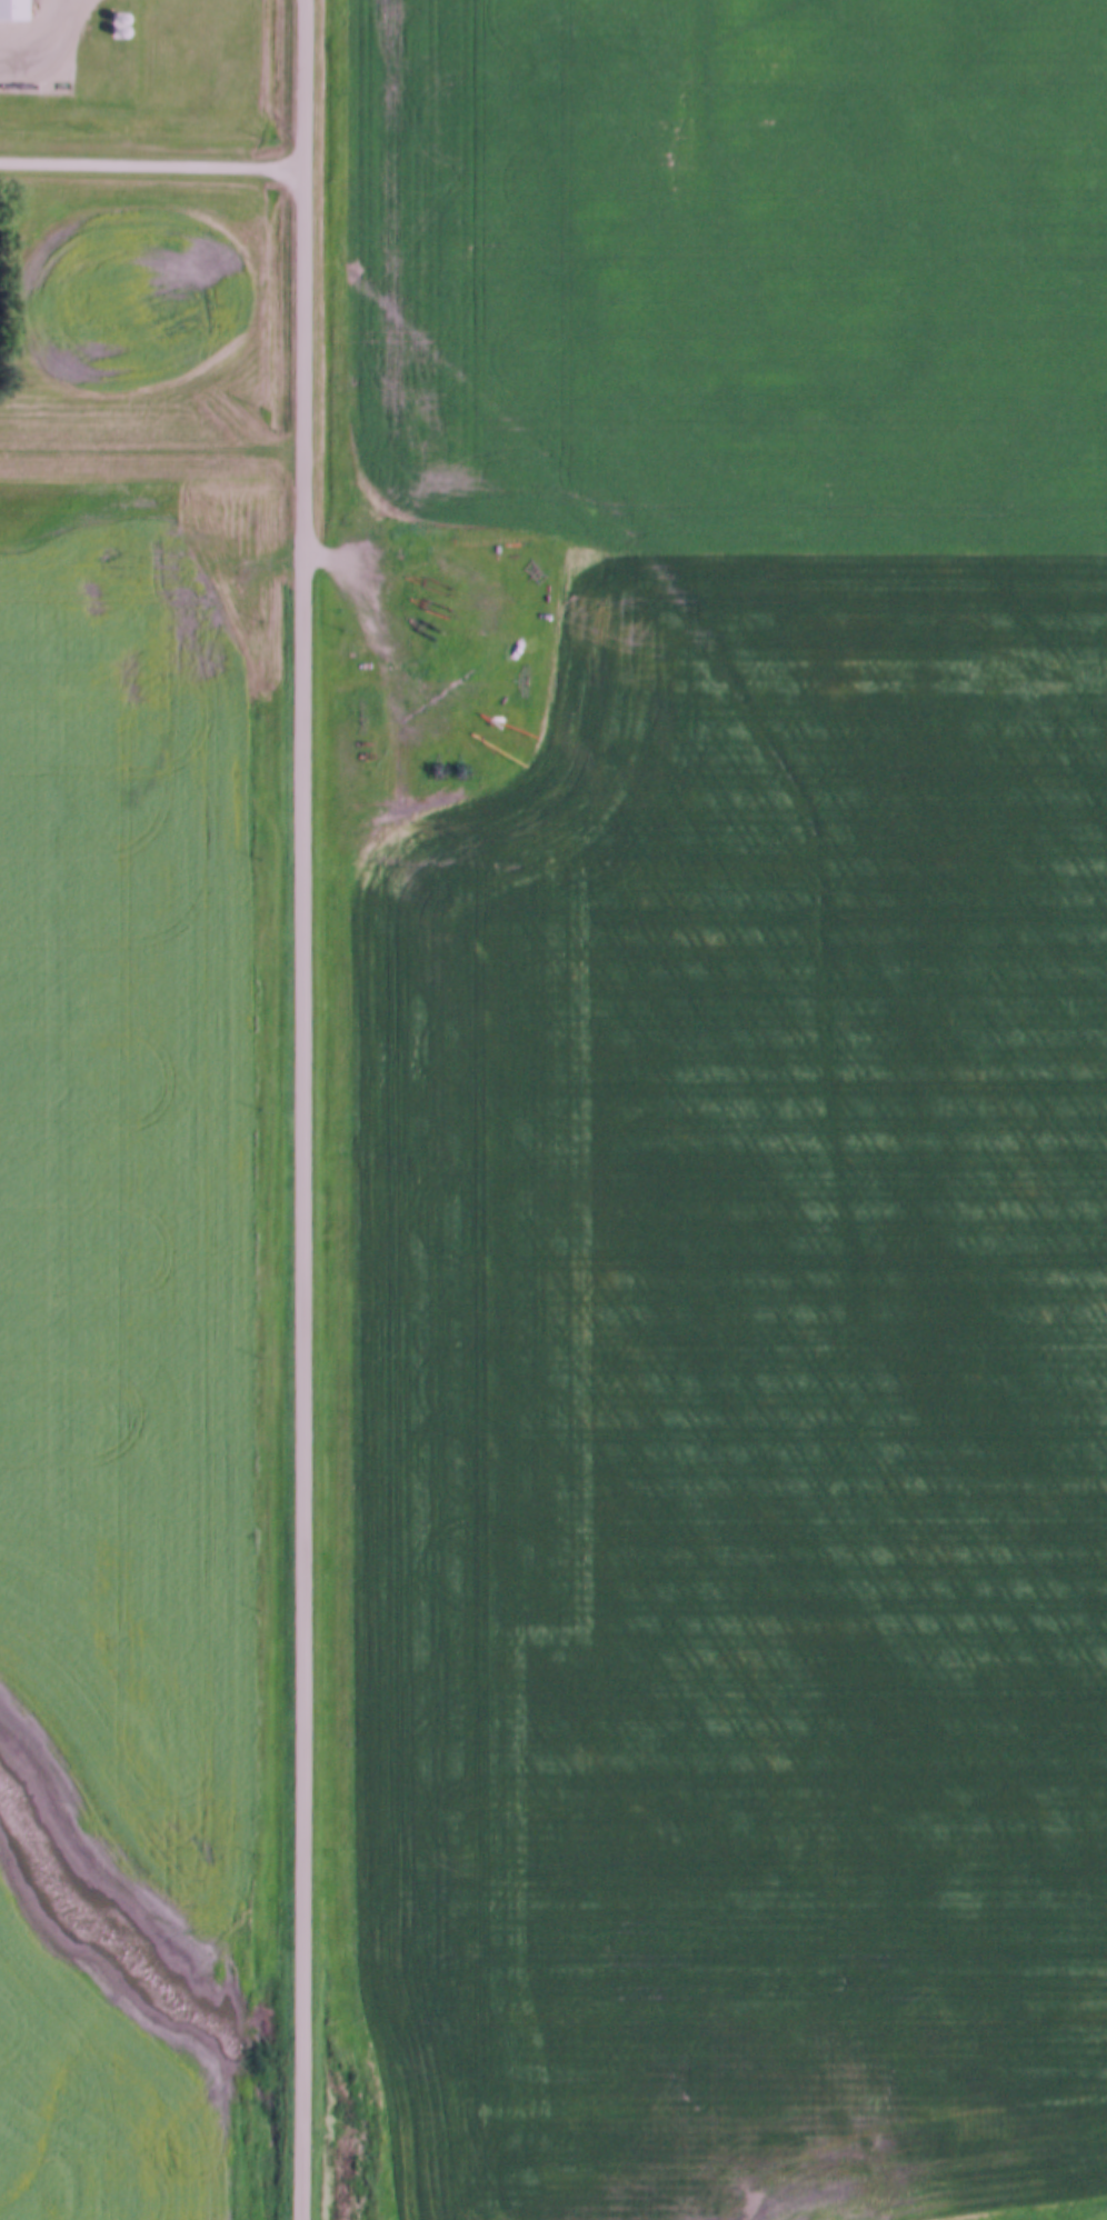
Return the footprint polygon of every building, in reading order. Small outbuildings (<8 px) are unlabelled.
[(20,16),(19,0),(0,0),(0,16),(20,16)]
